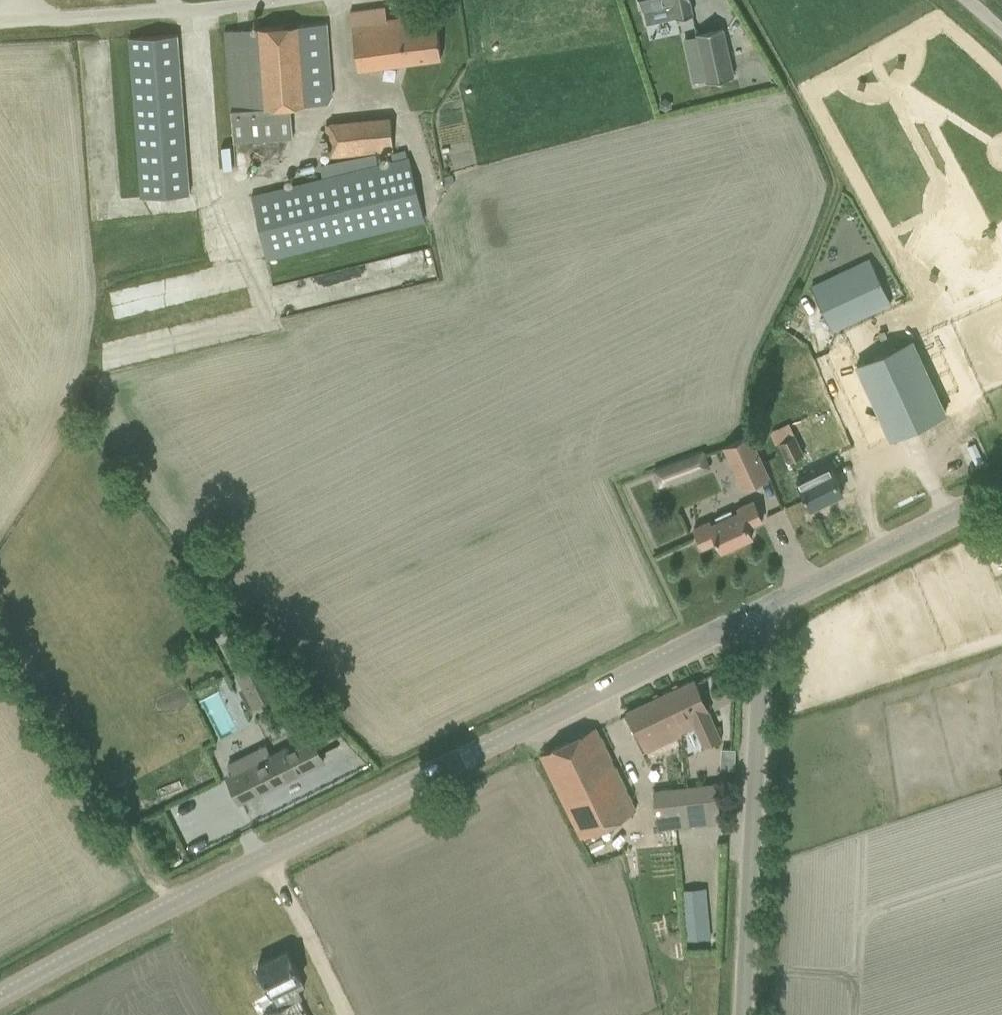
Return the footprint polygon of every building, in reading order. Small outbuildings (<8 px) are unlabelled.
[(692,14),(689,0),(639,0),(641,7),(672,0),(676,18),(692,14)] [(440,58),(434,7),(411,10),(413,23),(387,26),(385,7),(349,11),(357,69),(440,58)] [(224,30),(226,50),(232,143),(291,139),(289,108),(327,105),(331,94),(326,23),(224,30)] [(706,82),(733,76),(722,27),(696,33),(706,82)] [(128,38),(130,58),(140,196),(188,192),(176,34),(128,38)] [(391,147),(388,118),(329,123),(332,153),(391,147)] [(327,164),(330,176),(331,179),(254,198),(268,258),(423,220),(408,157),(406,158),(404,150),(390,153),(392,161),(377,165),(374,153),(327,164)] [(889,303),(868,258),(809,285),(830,331),(889,303)] [(109,315),(150,308),(145,281),(105,288),(109,315)] [(871,359),(842,373),(837,374),(871,446),(977,397),(944,325),(925,334),(911,304),(856,329),(871,359)] [(768,431),(774,444),(777,442),(786,461),(801,453),(787,422),(768,431)] [(769,476),(750,434),(722,447),(741,489),(769,476)] [(659,485),(692,473),(686,458),(654,470),(659,485)] [(796,480),(801,490),(810,508),(842,492),(828,464),(796,480)] [(717,541),(721,550),(751,536),(747,527),(762,520),(752,500),(736,507),(738,511),(733,513),(731,510),(713,518),(715,522),(710,524),(708,520),(692,528),(702,548),(717,541)] [(259,656),(233,670),(253,709),(279,695),(259,656)] [(718,667),(722,677),(738,669),(733,660),(718,667)] [(693,679),(660,694),(680,734),(696,727),(703,744),(719,738),(693,679)] [(660,694),(625,711),(644,751),(680,734),(660,694)] [(635,810),(594,727),(540,754),(581,837),(606,824),(607,824),(635,810)] [(239,801),(323,759),(311,736),(228,777),(239,801)] [(713,784),(680,788),(684,825),(718,821),(713,784)] [(680,788),(653,792),(657,828),(684,825),(680,788)] [(684,913),(686,927),(704,925),(702,911),(684,913)] [(286,950),(257,964),(278,1007),(263,1014),(264,1014),(306,1014),(298,999),(302,997),(298,989),(304,986),(286,950)]
